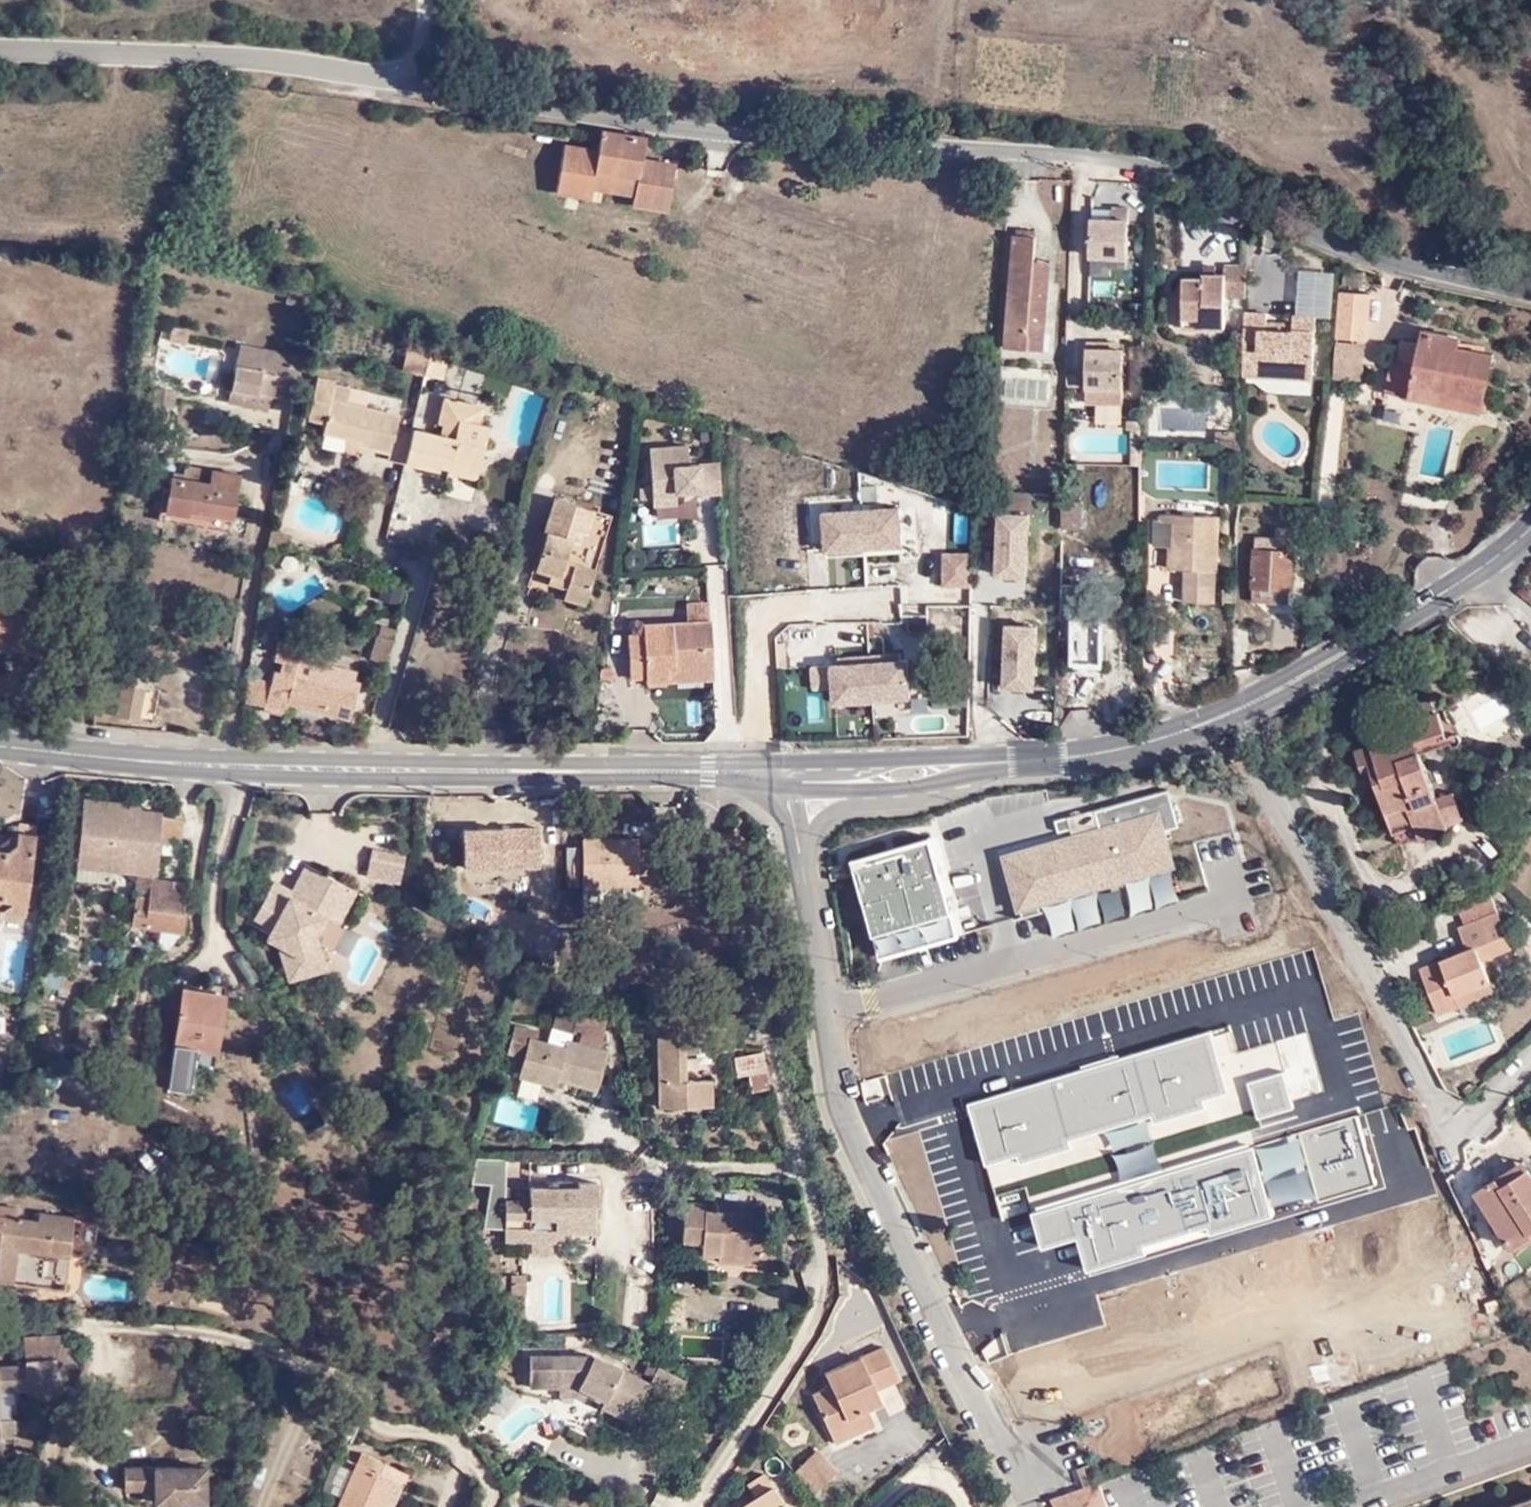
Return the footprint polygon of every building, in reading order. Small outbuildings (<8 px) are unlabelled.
[(586,196),(588,185),(591,169),(632,180),(631,192),(629,204),(665,209),(670,174),(662,173),(662,160),(639,156),(641,134),(598,127),(596,146),(562,142),(554,191),(586,196)] [(671,160),(662,160),(662,173),(670,174),(671,160)] [(588,185),(631,192),(632,180),(591,169),(588,185)] [(1122,218),(1122,206),(1104,206),(1104,218),(1122,218)] [(1121,260),(1122,218),(1104,218),(1084,217),(1083,260),(1121,260)] [(1000,350),(1023,351),(1023,337),(1039,337),(1041,283),(1028,283),(1028,257),(1029,239),(1008,238),(1000,350)] [(1042,257),(1028,257),(1028,283),(1041,283),(1042,257)] [(1198,314),(1199,328),(1218,329),(1220,297),(1243,298),(1243,265),(1221,266),(1219,273),(1199,273),(1200,276),(1181,277),(1169,293),(1178,313),(1198,314)] [(1366,276),(1335,274),(1332,319),(1362,322),(1366,276)] [(1276,357),(1276,366),(1312,367),(1313,303),(1290,303),(1290,310),(1263,309),(1263,302),(1242,302),(1240,366),(1258,366),(1258,356),(1276,357)] [(1178,327),(1199,328),(1198,314),(1178,313),(1178,327)] [(1384,374),(1409,383),(1411,378),(1412,374),(1482,397),(1495,351),(1462,341),(1446,337),(1450,327),(1420,317),(1416,329),(1404,326),(1397,348),(1393,346),(1384,374)] [(1362,322),(1332,319),(1330,361),(1360,362),(1362,322)] [(1465,332),(1450,327),(1446,337),(1462,341),(1465,332)] [(1038,352),(1039,337),(1023,337),(1023,351),(1038,352)] [(240,346),(233,390),(242,392),(243,388),(259,391),(271,393),(291,397),(292,389),(297,360),(298,355),(240,346)] [(1118,390),(1119,347),(1113,347),(1081,347),(1081,390),(1118,390)] [(416,374),(421,353),(400,349),(397,371),(416,374)] [(437,355),(421,353),(416,374),(433,378),(437,355)] [(1258,366),(1276,366),(1276,357),(1258,356),(1258,366)] [(1478,408),(1482,397),(1412,374),(1411,378),(1409,383),(1407,387),(1478,408)] [(386,461),(437,470),(439,461),(476,470),(488,409),(443,400),(439,418),(451,420),(447,437),(392,426),(394,416),(363,410),(346,407),(325,403),(329,382),(330,379),(316,376),(307,421),(321,424),(319,435),(343,440),(356,442),(355,449),(387,456),(386,461)] [(329,382),(325,403),(346,407),(349,389),(350,386),(329,382)] [(233,390),(231,403),(268,409),(271,393),(259,391),(243,388),(242,392),(233,390)] [(363,410),(367,393),(349,389),(346,407),(363,410)] [(997,402),(983,402),(983,411),(996,411),(997,402)] [(1212,426),(1212,446),(1232,446),(1232,427),(1212,426)] [(356,442),(343,440),(342,446),(355,449),(356,442)] [(699,487),(699,440),(652,440),(652,504),(677,504),(677,487),(699,487)] [(474,481),(476,470),(439,461),(437,470),(446,472),(446,476),(474,481)] [(188,500),(230,510),(239,469),(215,465),(212,476),(174,467),(167,502),(186,507),(188,500)] [(548,546),(539,543),(533,562),(554,568),(551,578),(568,582),(564,593),(587,601),(614,509),(556,490),(544,523),(554,528),(548,546)] [(1081,494),(1062,492),(1061,522),(1081,522),(1081,494)] [(804,500),(806,551),(843,549),(844,583),(862,582),(861,550),(907,548),(904,495),(804,500)] [(1178,497),(1178,509),(1214,510),(1215,497),(1178,497)] [(1315,514),(1316,503),(1296,503),(1296,513),(1315,514)] [(1157,547),(1174,548),(1175,509),(1164,509),(1156,516),(1157,547)] [(1211,596),(1234,598),(1234,584),(1214,583),(1218,510),(1214,510),(1178,509),(1175,509),(1174,548),(1173,564),(1184,564),(1196,564),(1196,579),(1183,580),(1183,596),(1211,596)] [(544,523),(539,543),(548,546),(554,528),(544,523)] [(991,559),(1012,559),(1012,526),(992,525),(991,559)] [(1253,583),(1288,584),(1291,526),(1276,526),(1276,535),(1254,535),(1253,583)] [(291,531),(273,529),(270,544),(289,546),(291,531)] [(941,548),(941,583),(974,583),(974,548),(941,548)] [(1184,564),(1183,580),(1196,579),(1196,564),(1184,564)] [(1017,570),(992,570),(992,622),(1016,622),(1017,570)] [(379,578),(376,586),(395,590),(397,583),(379,578)] [(1101,653),(1103,619),(1097,618),(1097,606),(1078,605),(1079,583),(1064,583),(1061,638),(1072,638),(1072,652),(1101,653)] [(1288,600),(1288,584),(1253,583),(1252,598),(1288,600)] [(395,590),(376,586),(374,593),(393,598),(395,590)] [(1210,610),(1211,596),(1183,596),(1183,610),(1210,610)] [(712,617),(711,600),(689,600),(690,616),(646,620),(646,630),(629,631),(631,673),(647,674),(648,679),(669,677),(668,667),(715,664),(713,617),(712,617)] [(1112,607),(1097,606),(1097,618),(1103,619),(1113,619),(1112,607)] [(37,615),(38,612),(0,608),(0,645),(33,649),(37,615)] [(369,659),(382,665),(391,641),(378,636),(369,659)] [(271,678),(267,689),(265,712),(283,716),(285,708),(348,720),(352,701),(349,701),(353,677),(327,671),(297,665),(299,652),(276,646),(273,666),(278,667),(277,678),(271,678)] [(834,697),(914,693),(912,649),(832,653),(834,697)] [(299,652),(297,665),(327,671),(330,659),(327,654),(315,651),(311,652),(301,651),(299,652)] [(716,675),(715,664),(668,667),(669,677),(716,675)] [(1498,684),(1473,705),(1490,726),(1516,705),(1498,684)] [(243,709),(265,712),(267,689),(247,686),(243,709)] [(1415,704),(1419,718),(1439,712),(1435,699),(1415,704)] [(1414,823),(1418,836),(1449,825),(1447,820),(1439,796),(1423,750),(1452,740),(1442,711),(1439,712),(1419,718),(1390,728),(1391,732),(1377,737),(1378,742),(1357,749),(1364,770),(1373,768),(1382,765),(1388,782),(1378,786),(1392,829),(1414,823)] [(1373,768),(1378,786),(1388,782),(1382,765),(1373,768)] [(1100,824),(1001,849),(1017,908),(1047,900),(1054,928),(1132,908),(1131,906),(1185,893),(1168,824),(1182,821),(1173,786),(1095,806),(1100,824)] [(1457,790),(1439,796),(1447,820),(1465,814),(1457,790)] [(161,811),(162,806),(86,796),(78,852),(110,856),(109,867),(138,872),(136,886),(132,919),(161,922),(165,918),(185,921),(188,899),(185,899),(188,878),(155,873),(156,863),(159,831),(161,811)] [(184,817),(161,811),(159,831),(180,836),(184,817)] [(1398,842),(1418,836),(1414,823),(1392,829),(1398,842)] [(29,876),(32,848),(34,831),(34,829),(18,829),(18,831),(17,838),(6,846),(0,846),(0,900),(1,900),(0,906),(25,908),(26,900),(37,901),(39,877),(29,876)] [(17,838),(18,831),(8,830),(0,836),(0,846),(6,846),(17,838)] [(42,849),(44,832),(34,831),(32,848),(42,849)] [(964,929),(938,833),(853,856),(879,952),(964,929)] [(522,880),(544,880),(545,838),(485,836),(485,868),(521,868),(522,880)] [(582,881),(638,881),(639,872),(639,846),(639,840),(584,839),(582,881)] [(373,845),(369,858),(401,866),(405,853),(373,845)] [(654,846),(639,846),(639,872),(654,872),(654,846)] [(580,880),(580,847),(566,847),(567,880),(580,880)] [(109,867),(110,856),(78,852),(77,871),(109,875),(109,867)] [(398,882),(401,866),(369,858),(365,872),(398,882)] [(275,878),(254,918),(270,927),(264,938),(279,946),(288,983),(329,970),(317,935),(327,914),(341,922),(357,891),(305,863),(292,888),(275,878)] [(1458,914),(1464,929),(1502,914),(1496,899),(1458,914)] [(1464,996),(1498,983),(1491,962),(1517,951),(1502,914),(1464,929),(1472,951),(1426,969),(1445,1017),(1469,1007),(1464,996)] [(203,979),(201,990),(227,993),(229,983),(203,979)] [(1506,1000),(1498,983),(1464,996),(1469,1007),(1472,1013),(1506,1000)] [(227,993),(201,990),(184,988),(174,1086),(196,1089),(201,1046),(221,1047),(228,994),(227,993)] [(571,1026),(576,1009),(553,1009),(551,1022),(571,1026)] [(595,1042),(603,1010),(576,1009),(571,1026),(569,1035),(595,1042)] [(682,1012),(660,1012),(659,1105),(711,1106),(711,1080),(687,1079),(687,1052),(698,1051),(698,1034),(682,1035),(682,1012)] [(703,1014),(682,1012),(682,1035),(698,1034),(703,1034),(703,1014)] [(563,1040),(547,1036),(534,1033),(536,1024),(515,1019),(507,1045),(521,1049),(517,1069),(556,1078),(558,1072),(594,1081),(602,1044),(595,1042),(569,1035),(564,1033),(563,1040)] [(564,1033),(569,1035),(571,1026),(551,1022),(550,1021),(547,1036),(563,1040),(564,1033)] [(712,1035),(703,1034),(698,1034),(698,1051),(711,1051),(712,1035)] [(762,1052),(752,1054),(758,1074),(768,1071),(762,1052)] [(758,1074),(752,1054),(735,1059),(740,1079),(750,1075),(755,1094),(772,1089),(768,1071),(758,1074)] [(999,1196),(1000,1199),(1077,1180),(1069,1144),(1010,1158),(1008,1156),(966,1167),(971,1186),(980,1184),(984,1199),(999,1196)] [(1512,1183),(1530,1169),(1530,1157),(1506,1175),(1512,1183)] [(504,1159),(481,1160),(481,1173),(505,1173),(504,1159)] [(1482,1192),(1517,1241),(1530,1231),(1530,1169),(1512,1183),(1506,1175),(1482,1192)] [(529,1196),(504,1196),(504,1235),(553,1236),(553,1224),(590,1224),(591,1200),(595,1198),(595,1180),(577,1179),(576,1181),(529,1181),(529,1196)] [(709,1202),(689,1200),(685,1239),(707,1240),(706,1252),(721,1252),(721,1260),(761,1262),(761,1269),(779,1270),(784,1231),(755,1229),(756,1214),(708,1211),(709,1202)] [(19,1215),(20,1206),(0,1204),(0,1212),(19,1215)] [(78,1204),(77,1215),(76,1221),(99,1223),(100,1210),(100,1206),(78,1204)] [(77,1215),(43,1210),(42,1218),(19,1215),(0,1212),(0,1279),(14,1280),(17,1248),(72,1254),(76,1221),(77,1215)] [(526,1274),(512,1275),(512,1295),(527,1294),(526,1274)] [(78,1306),(79,1316),(89,1316),(89,1306),(78,1306)] [(0,1367),(0,1390),(55,1388),(55,1368),(82,1368),(62,1335),(23,1337),(24,1360),(23,1365),(0,1367)] [(814,1390),(831,1429),(866,1413),(863,1407),(869,1405),(882,1399),(877,1386),(900,1376),(885,1344),(826,1370),(831,1383),(814,1390)] [(649,1385),(652,1379),(591,1350),(531,1349),(531,1381),(561,1380),(576,1380),(586,1386),(604,1396),(601,1402),(630,1417),(649,1385)] [(660,1365),(652,1379),(649,1385),(675,1399),(685,1379),(660,1365)] [(582,1395),(586,1386),(576,1380),(561,1380),(560,1392),(573,1391),(582,1395)] [(869,1405),(863,1407),(866,1413),(831,1429),(835,1437),(875,1420),(869,1405)] [(3,1457),(2,1439),(16,1438),(14,1420),(0,1421),(0,1457),(3,1457)] [(16,1456),(16,1438),(2,1439),(3,1457),(16,1456)] [(805,1458),(822,1483),(840,1470),(822,1446),(805,1458)] [(339,1506),(386,1506),(399,1477),(378,1468),(383,1458),(363,1449),(343,1498),(339,1506)] [(325,1490),(343,1498),(354,1470),(337,1463),(325,1490)] [(126,1467),(126,1491),(157,1491),(157,1501),(207,1501),(206,1466),(126,1467)] [(764,1471),(748,1482),(756,1494),(741,1504),(742,1506),(787,1506),(764,1471)] [(399,1477),(386,1506),(394,1506),(405,1480),(399,1477)] [(1054,1496),(1058,1506),(1111,1506),(1100,1479),(1054,1496)] [(1493,1506),(1530,1506),(1530,1494),(1493,1506)] [(504,1506),(520,1506),(512,1499),(504,1506)]
